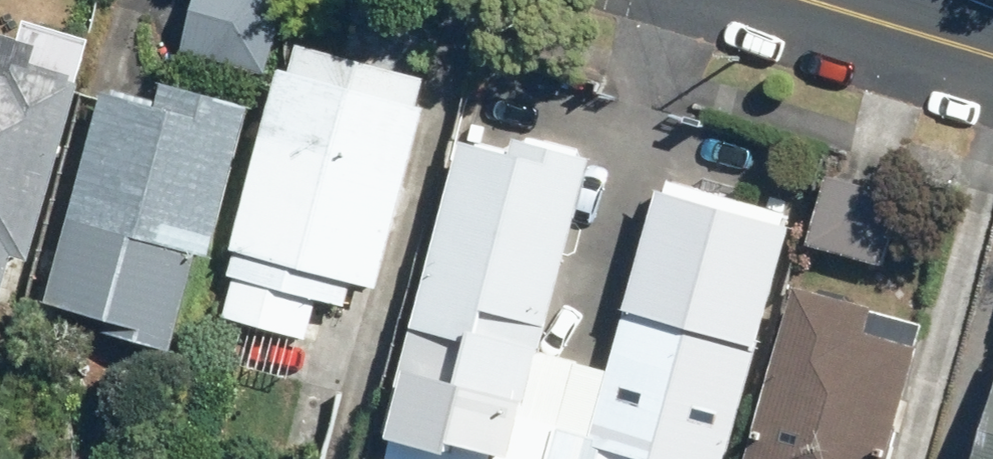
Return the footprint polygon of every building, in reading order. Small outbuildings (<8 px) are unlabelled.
[(181,49),(265,74),(287,0),(196,0),(181,49)] [(11,256),(25,260),(90,38),(27,21),(22,38),(0,32),(0,292),(11,256)] [(291,46),(233,252),(238,254),(232,277),(237,279),(226,320),(231,322),(221,361),(291,379),(302,339),(309,341),(319,303),(348,309),(354,284),(378,290),(434,86),(291,46)] [(101,90),(42,302),(105,319),(101,334),(167,352),(194,253),(210,258),(250,108),(162,84),(157,106),(101,90)] [(542,350),(594,161),(517,141),(513,155),(466,143),(402,375),(407,377),(391,439),(396,440),(392,458),(555,458),(563,430),(523,419),(542,350)] [(829,176),(810,248),(880,267),(900,196),(829,176)] [(555,458),(733,458),(795,230),(662,192),(613,370),(594,438),(563,430),(555,458)] [(749,458),(885,458),(921,327),(871,313),(872,308),(796,288),(749,458)] [(177,359),(196,364),(203,339),(184,334),(177,359)] [(563,430),(582,362),(542,350),(523,419),(563,430)] [(594,438),(613,370),(582,362),(563,430),(594,438)] [(975,458),(992,458),(992,397),(975,458)]
